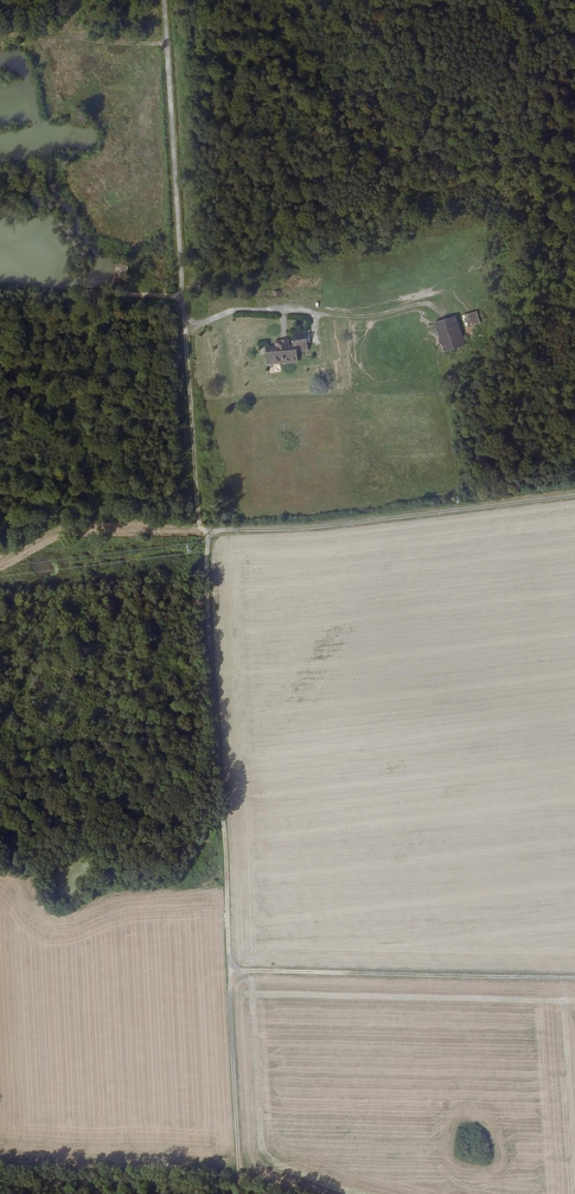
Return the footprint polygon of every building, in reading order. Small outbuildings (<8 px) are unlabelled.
[(477,310),(462,315),(465,327),(480,322),(477,310)] [(434,321),(442,351),(465,345),(457,315),(434,321)] [(266,364),(298,362),(297,352),(308,351),(306,331),(291,333),(291,338),(274,339),(275,345),(265,345),(266,364)]
